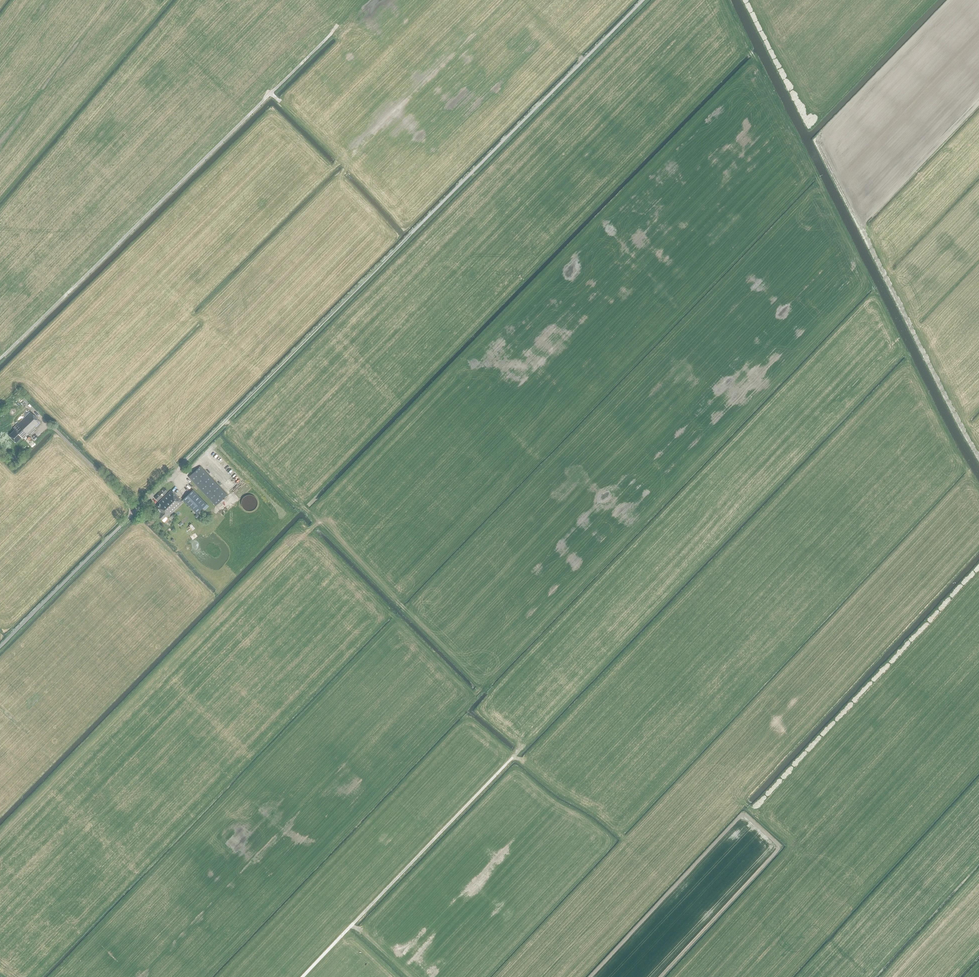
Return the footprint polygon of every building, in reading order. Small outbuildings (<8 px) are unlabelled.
[(27,437),(37,427),(41,424),(30,412),(13,429),(14,431),(9,436),(16,444),(21,439),(23,440),(26,437),(25,437),(26,436),(27,437)] [(227,495),(200,466),(188,477),(215,506),(227,495)] [(164,488),(154,497),(158,501),(168,491),(164,488)] [(193,490),(182,500),(196,514),(203,508),(205,510),(209,506),(193,490)] [(171,491),(154,508),(160,514),(158,516),(162,521),(166,517),(166,518),(170,514),(171,515),(183,503),(171,491)] [(247,507),(257,507),(256,495),(245,496),(245,504),(247,504),(247,507)]
